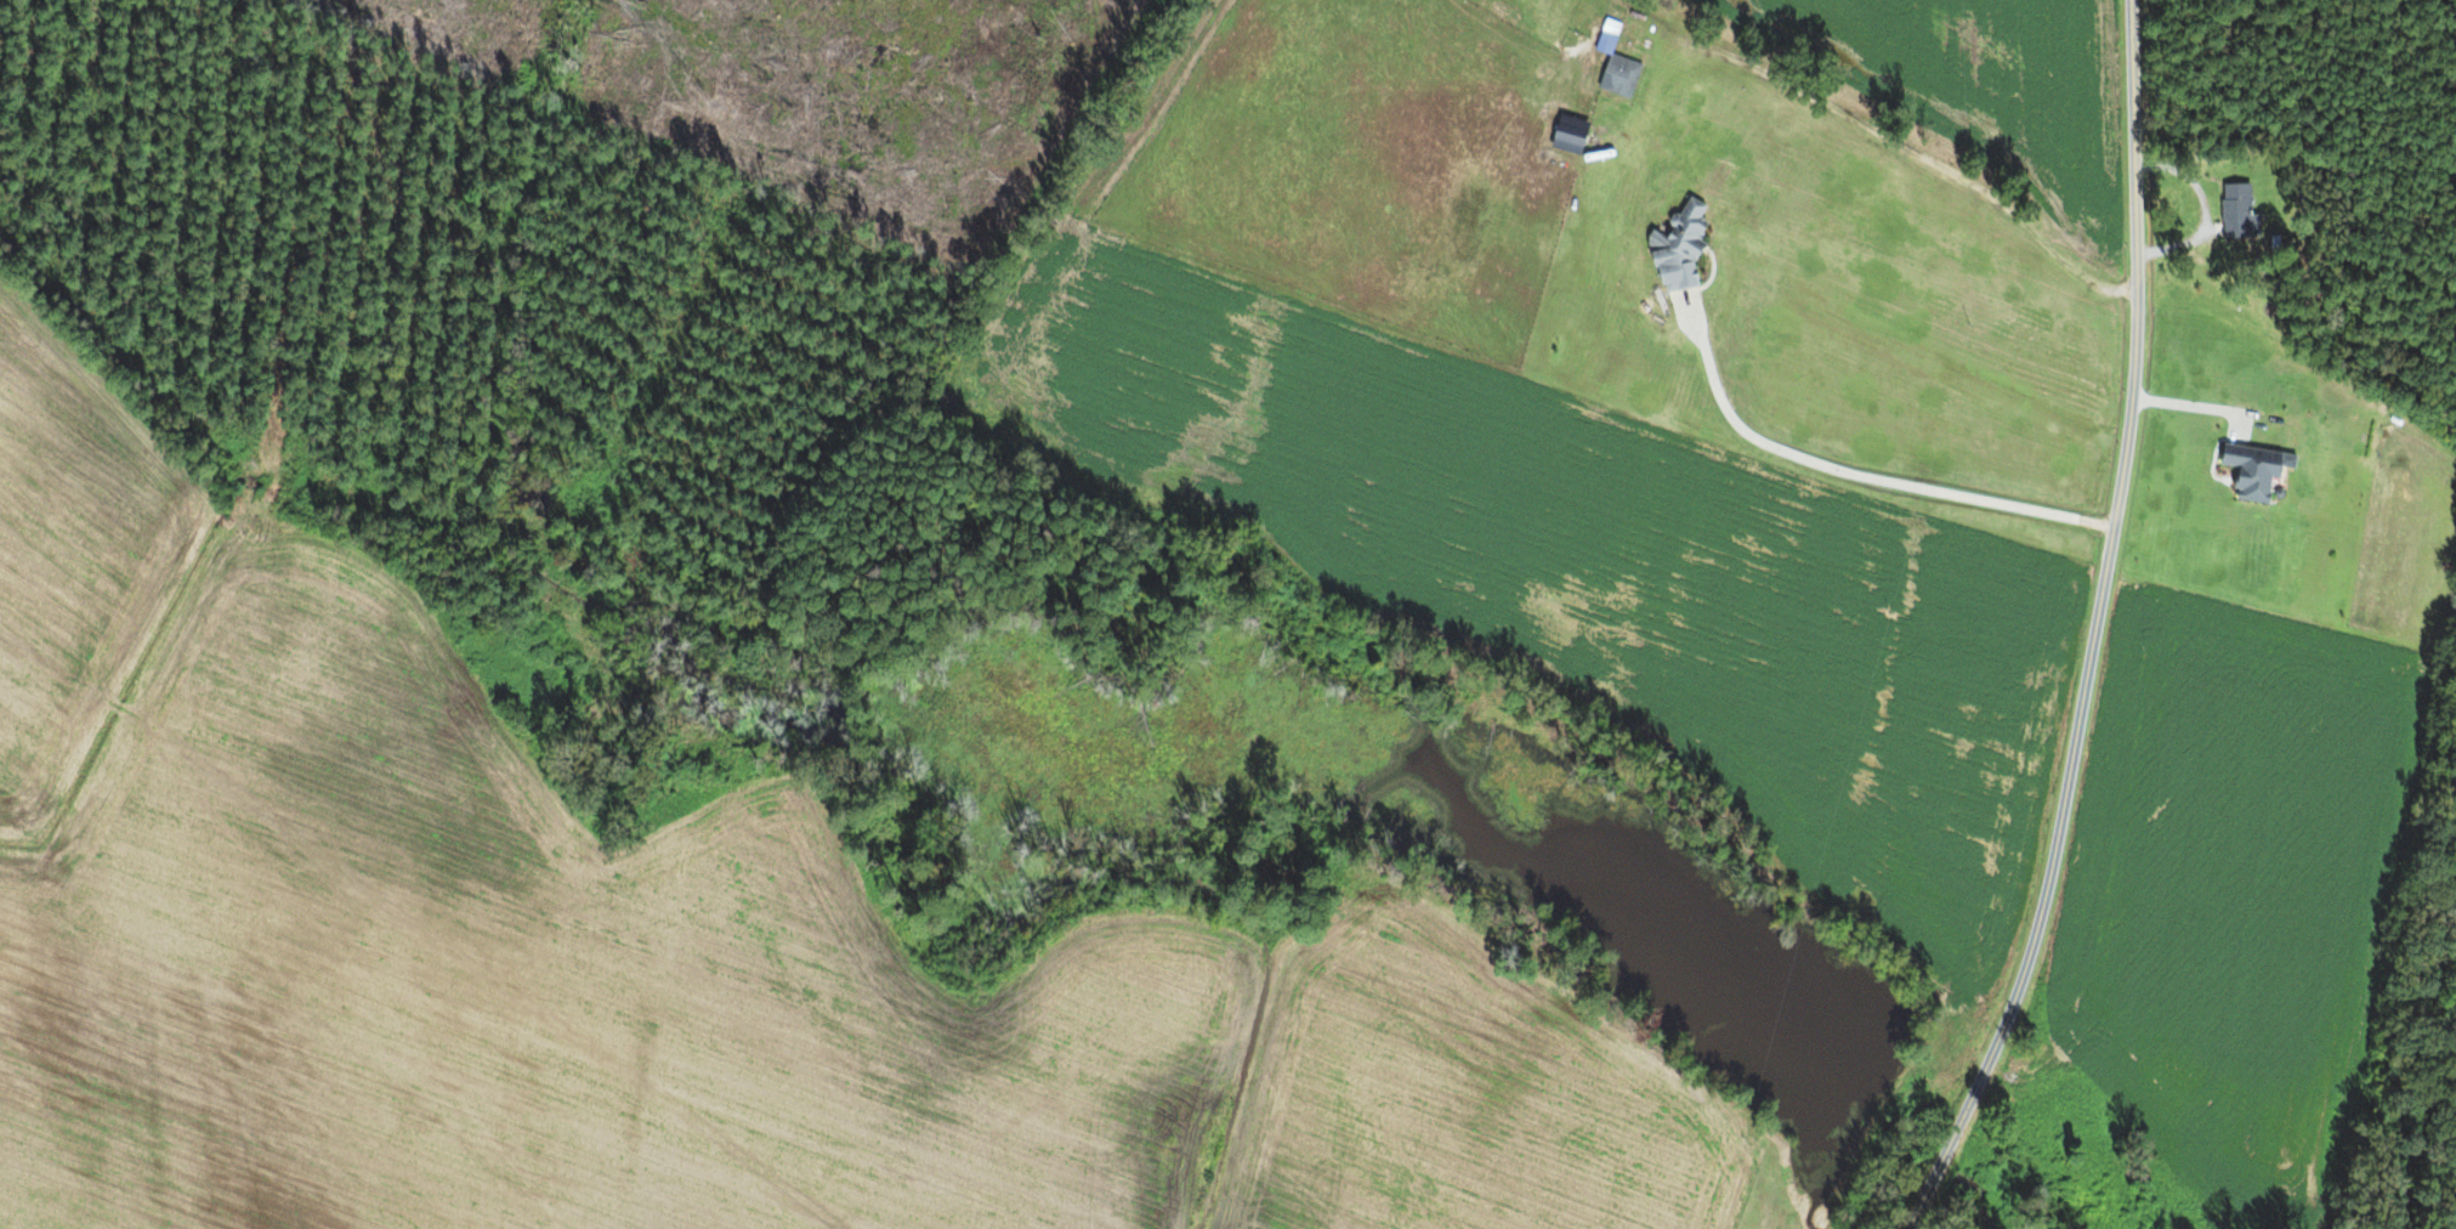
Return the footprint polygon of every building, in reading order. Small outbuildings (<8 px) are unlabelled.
[(2219,183),(2218,235),(2248,237),(2250,184),(2219,183)]
